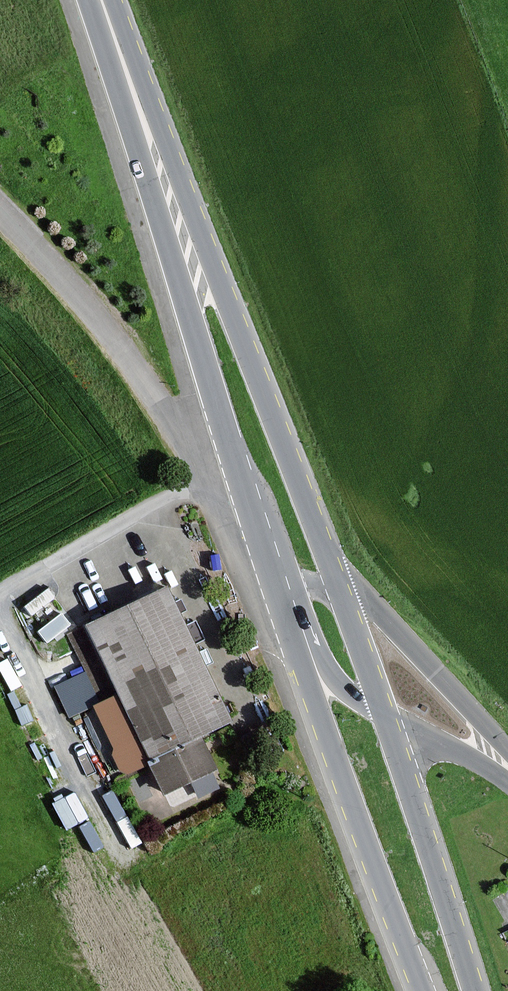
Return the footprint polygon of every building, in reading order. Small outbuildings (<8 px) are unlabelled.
[(228,722),(167,589),(83,627),(158,793),(205,772),(190,739),(228,722)]
